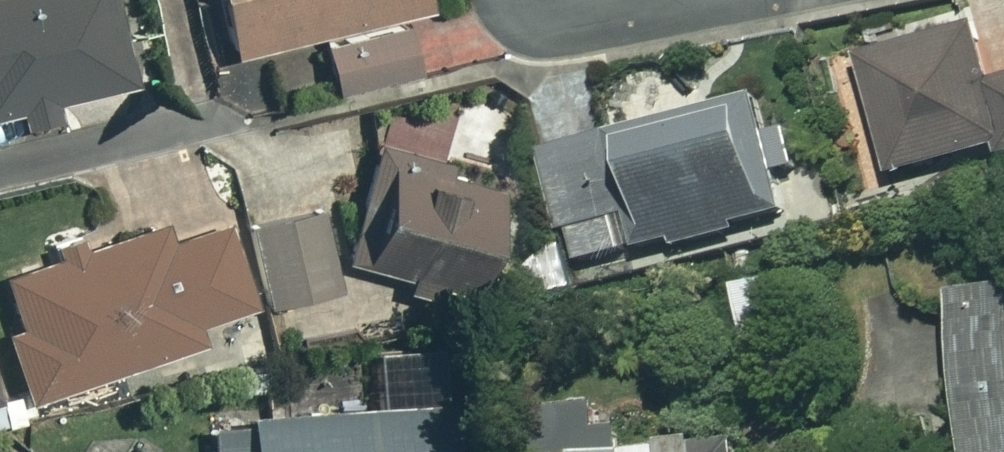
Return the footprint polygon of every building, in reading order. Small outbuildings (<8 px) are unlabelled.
[(0,5),(0,110),(139,80),(122,0),(25,0),(0,5)] [(418,0),(222,0),(237,62),(422,17),(418,0)] [(983,41),(869,66),(894,181),(1003,156),(1003,91),(994,93),(983,41)] [(760,105),(623,143),(656,259),(793,221),(760,105)] [(610,144),(547,159),(566,239),(579,236),(588,274),(638,263),(610,144)] [(507,198),(372,174),(354,275),(488,299),(507,198)] [(339,302),(324,218),(257,231),(272,315),(339,302)] [(228,231),(174,249),(166,228),(5,283),(22,334),(8,339),(31,405),(261,325),(228,231)] [(795,349),(786,285),(741,291),(750,355),(795,349)] [(964,308),(973,451),(1003,451),(1003,305),(964,308)] [(455,413),(214,431),(216,451),(458,451),(455,413)] [(600,420),(543,423),(545,451),(602,451),(600,420)]
